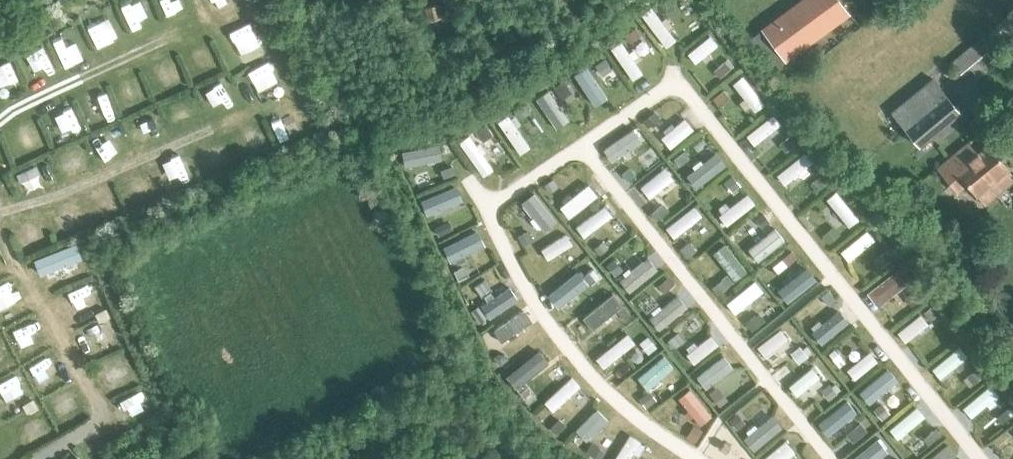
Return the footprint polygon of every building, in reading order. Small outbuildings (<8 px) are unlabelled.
[(680,9),(673,0),(658,11),(655,6),(645,14),(648,18),(646,20),(653,29),(680,9)] [(762,28),(786,60),(851,13),(841,0),(800,0),(762,28)] [(690,11),(668,28),(675,38),(682,33),(685,37),(691,32),(687,28),(697,20),(690,11)] [(596,41),(620,71),(630,64),(615,45),(619,42),(613,35),(609,38),(606,34),(596,41)] [(705,35),(674,62),(682,71),(713,45),(705,35)] [(569,72),(585,92),(594,86),(584,73),(588,70),(584,65),(580,68),(578,65),(569,72)] [(721,69),(695,93),(703,102),(730,78),(721,69)] [(890,113),(918,147),(960,113),(932,79),(890,113)] [(507,98),(526,122),(535,115),(524,102),(528,98),(523,92),(520,95),(516,91),(507,98)] [(760,100),(731,121),(738,131),(750,123),(753,128),(766,119),(763,114),(768,110),(760,100)] [(552,119),(574,145),(583,137),(578,131),(583,127),(576,119),(571,123),(561,111),(552,119)] [(642,114),(618,135),(625,144),(637,133),(640,137),(648,131),(645,127),(649,123),(642,114)] [(497,144),(476,117),(467,124),(487,151),(497,144)] [(608,139),(586,159),(595,169),(618,149),(608,139)] [(396,160),(426,152),(423,141),(393,149),(396,160)] [(975,154),(966,143),(937,167),(957,190),(967,182),(984,203),(1012,179),(1012,175),(987,143),(975,154)] [(445,172),(474,162),(469,148),(455,153),(453,149),(441,153),(442,157),(440,158),(445,172)] [(676,148),(653,166),(661,175),(666,171),(670,176),(680,168),(676,163),(684,157),(676,148)] [(782,160),(755,181),(763,191),(778,178),(781,181),(787,176),(784,173),(789,169),(782,160)] [(822,169),(845,197),(854,189),(832,161),(822,169)] [(698,175),(670,198),(678,208),(693,196),(697,201),(705,194),(701,189),(706,185),(698,175)] [(412,200),(424,228),(438,221),(432,208),(437,206),(432,194),(427,196),(426,194),(412,200)] [(580,225),(603,205),(595,196),(588,202),(585,198),(577,205),(581,209),(572,216),(580,225)] [(857,218),(826,244),(834,253),(865,228),(857,218)] [(607,253),(627,235),(620,227),(611,234),(608,231),(600,237),(603,241),(600,244),(607,253)] [(462,232),(435,248),(441,258),(468,242),(462,232)] [(723,264),(751,242),(744,232),(726,247),(723,242),(716,248),(719,252),(715,255),(723,264)] [(523,270),(547,256),(541,246),(529,253),(526,248),(515,254),(518,259),(517,259),(523,270)] [(695,246),(672,266),(680,275),(691,265),(695,270),(704,262),(701,257),(703,255),(702,253),(706,250),(703,246),(698,250),(695,246)] [(838,288),(867,265),(858,254),(829,276),(838,288)] [(904,254),(878,275),(885,285),(900,273),(903,276),(910,270),(907,267),(911,264),(904,254)] [(540,282),(558,306),(568,298),(558,286),(562,283),(558,277),(554,280),(550,275),(540,282)] [(638,283),(656,305),(666,297),(657,287),(661,284),(653,275),(650,278),(647,275),(638,283)] [(780,279),(752,301),(759,311),(788,289),(780,279)] [(867,279),(841,301),(849,310),(863,299),(867,303),(878,294),(874,289),(875,289),(867,279)] [(482,289),(455,301),(459,312),(487,300),(482,289)] [(940,289),(912,311),(919,320),(947,299),(940,289)] [(744,301),(723,320),(731,329),(739,321),(742,325),(748,319),(746,316),(749,313),(748,312),(751,309),(744,301)] [(466,346),(498,330),(492,319),(486,322),(483,317),(476,320),(478,326),(458,336),(465,352),(468,351),(466,346)] [(903,319),(876,342),(883,351),(910,328),(903,319)] [(765,330),(743,349),(752,359),(774,340),(765,330)] [(670,333),(648,351),(656,360),(667,351),(671,357),(682,348),(670,333)] [(949,333),(923,363),(935,373),(961,344),(949,333)] [(831,336),(804,360),(813,369),(828,355),(831,359),(838,353),(835,349),(839,345),(831,336)] [(712,353),(703,360),(720,381),(729,374),(722,365),(726,361),(720,354),(715,357),(712,353)] [(498,391),(530,372),(523,360),(491,379),(498,391)] [(639,366),(618,383),(626,392),(633,386),(636,390),(645,383),(642,379),(646,376),(639,366)] [(859,370),(833,394),(841,403),(868,380),(859,370)] [(812,379),(787,400),(794,410),(802,404),(806,408),(817,400),(813,395),(817,392),(812,386),(815,383),(812,379)] [(982,379),(972,387),(996,414),(1006,405),(992,390),(997,386),(990,379),(985,383),(982,379)] [(966,397),(945,419),(954,427),(975,405),(966,397)] [(696,425),(671,400),(663,409),(687,433),(696,425)] [(515,410),(536,431),(545,423),(524,402),(515,410)] [(769,403),(746,421),(754,431),(761,425),(765,429),(776,420),(772,416),(777,413),(769,403)] [(890,406),(859,434),(868,445),(873,440),(876,443),(883,437),(881,434),(899,417),(890,406)] [(836,412),(812,430),(819,439),(831,430),(835,436),(846,428),(842,423),(843,422),(836,412)] [(565,419),(539,446),(548,454),(574,428),(565,419)] [(771,450),(778,458),(780,458),(790,450),(794,455),(801,450),(797,445),(801,442),(793,432),(771,450)] [(889,458),(908,458),(924,445),(916,435),(889,458)] [(602,457),(592,446),(578,458),(600,458),(602,457)]
